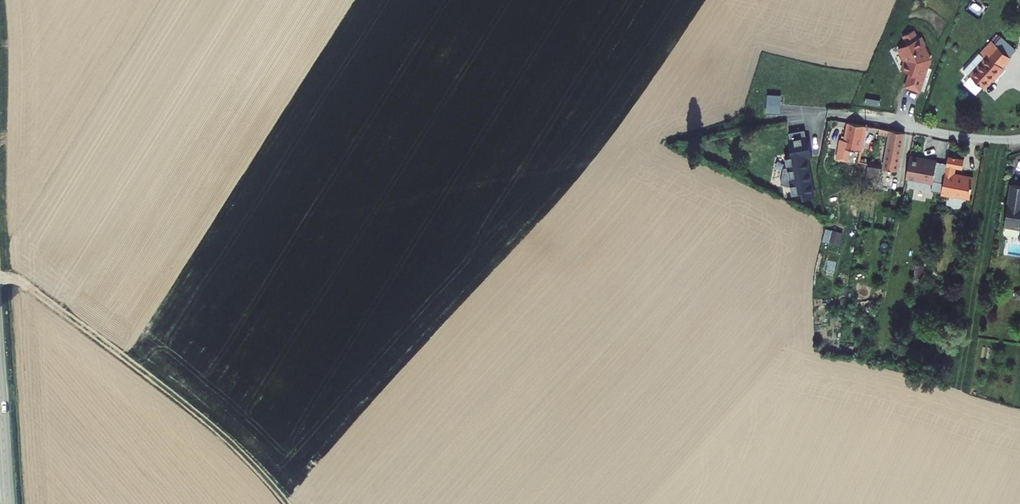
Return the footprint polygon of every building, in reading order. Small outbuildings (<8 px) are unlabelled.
[(902,92),(916,97),(921,83),(918,82),(920,74),(922,74),(925,64),(922,62),(920,57),(921,57),(918,52),(920,51),(916,43),(913,45),(909,37),(899,42),(903,50),(896,53),(902,67),(899,76),(906,78),(902,92)] [(998,74),(1007,62),(988,47),(976,62),(973,60),(958,78),(980,95),(987,87),(998,74)] [(998,74),(987,87),(989,88),(1000,76),(998,74)] [(768,92),(767,112),(782,112),(782,93),(768,92)] [(852,155),(863,157),(867,133),(849,129),(846,146),(845,154),(844,161),(851,162),(852,155)] [(884,178),(898,180),(906,136),(880,131),(881,138),(891,140),(884,178)] [(800,205),(811,203),(804,164),(809,163),(808,158),(805,159),(803,147),(801,136),(785,139),(787,146),(785,146),(788,160),(782,161),(784,174),(780,174),(777,191),(787,189),(789,200),(799,198),(800,205)] [(932,165),(916,162),(912,182),(939,188),(943,166),(932,164),(932,165)] [(968,165),(952,162),(945,200),(973,205),(978,183),(957,179),(958,173),(966,174),(968,165)] [(866,184),(880,186),(882,171),(869,168),(866,184)] [(1015,190),(1007,232),(1019,234),(1019,191),(1015,190)] [(841,244),(843,230),(825,227),(823,241),(841,244)]
